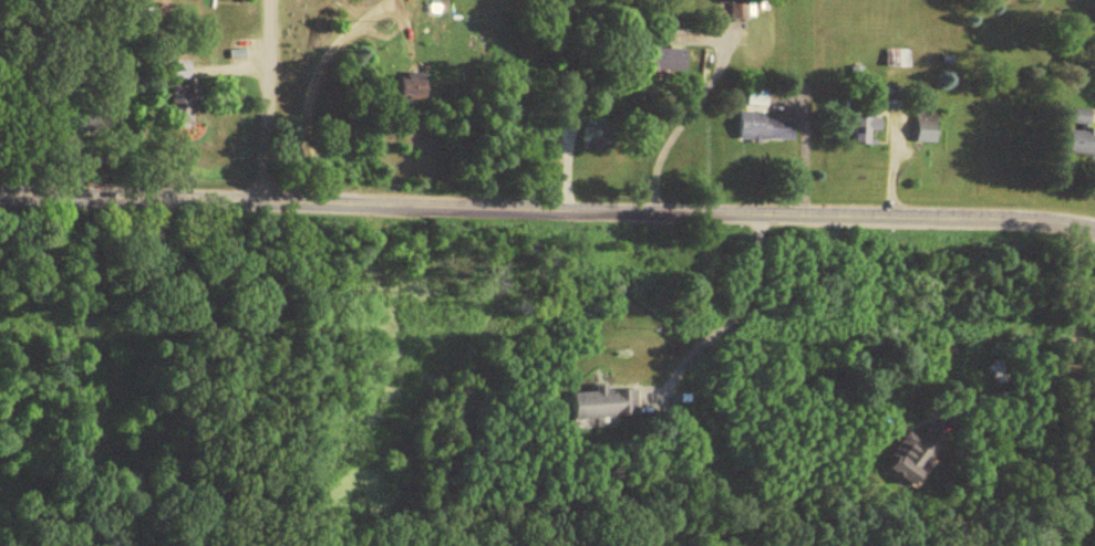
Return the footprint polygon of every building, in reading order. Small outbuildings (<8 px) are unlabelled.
[(731,9),(731,24),(748,24),(748,9),(731,9)] [(651,76),(685,76),(685,52),(651,52),(651,76)] [(419,78),(391,78),(391,104),(419,104),(419,78)] [(168,130),(190,130),(190,94),(168,94),(168,130)] [(741,108),(766,108),(766,94),(741,94),(741,108)] [(1090,115),(1070,113),(1065,157),(1094,160),(1094,135),(1089,134),(1090,115)] [(915,148),(936,148),(936,117),(923,117),(923,124),(915,124),(915,148)] [(792,145),(793,120),(737,118),(737,144),(792,145)] [(848,148),(869,148),(869,137),(877,137),(877,122),(848,122),(848,148)] [(635,421),(634,393),(568,395),(569,424),(635,421)] [(905,436),(879,471),(905,491),(942,443),(925,431),(915,444),(905,436)]
